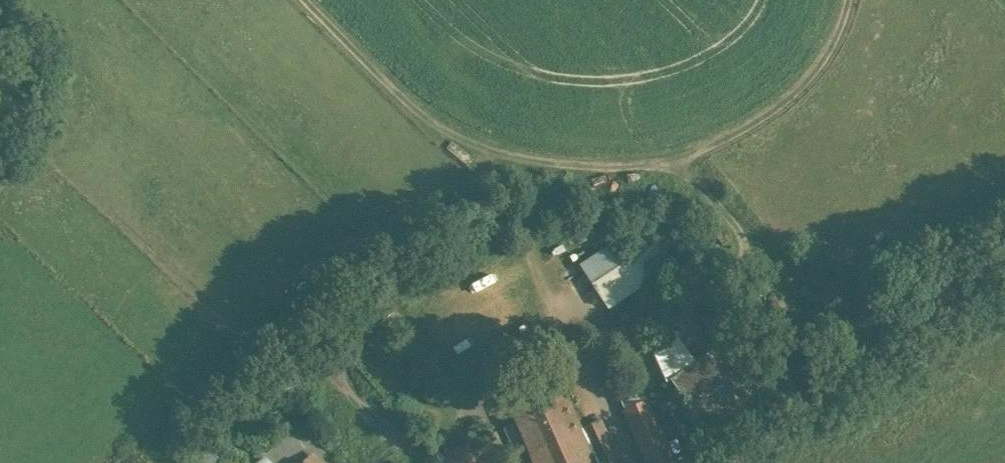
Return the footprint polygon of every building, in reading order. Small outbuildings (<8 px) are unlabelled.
[(612,243),(579,262),(607,307),(661,275),(653,263),(667,254),(658,240),(624,261),(612,243)] [(861,313),(860,315),(861,317),(862,319),(864,320),(866,320),(868,320),(870,319),(871,317),(872,315),(871,313),(870,311),(868,310),(866,310),(864,310),(862,311),(861,313)] [(861,325),(862,323),(861,321),(860,319),(858,318),(856,318),(854,318),(853,319),(851,321),(851,323),(851,325),(853,327),(854,328),(856,328),(859,328),(860,327),(861,325)] [(743,329),(670,381),(708,433),(780,380),(743,329)] [(561,386),(509,410),(530,456),(582,431),(581,430),(561,386)] [(646,400),(622,411),(646,462),(675,462),(646,400)] [(249,413),(249,410),(249,408),(247,406),(245,404),(242,404),(240,404),(238,406),(236,408),(236,410),(236,413),(238,415),(240,416),(243,417),(245,416),(247,415),(249,413)] [(525,462),(619,462),(600,421),(581,430),(582,431),(530,456),(531,460),(525,462)] [(493,434),(475,442),(485,462),(506,462),(493,434)] [(475,442),(431,462),(485,462),(475,442)] [(302,462),(320,462),(313,454),(302,462)]
